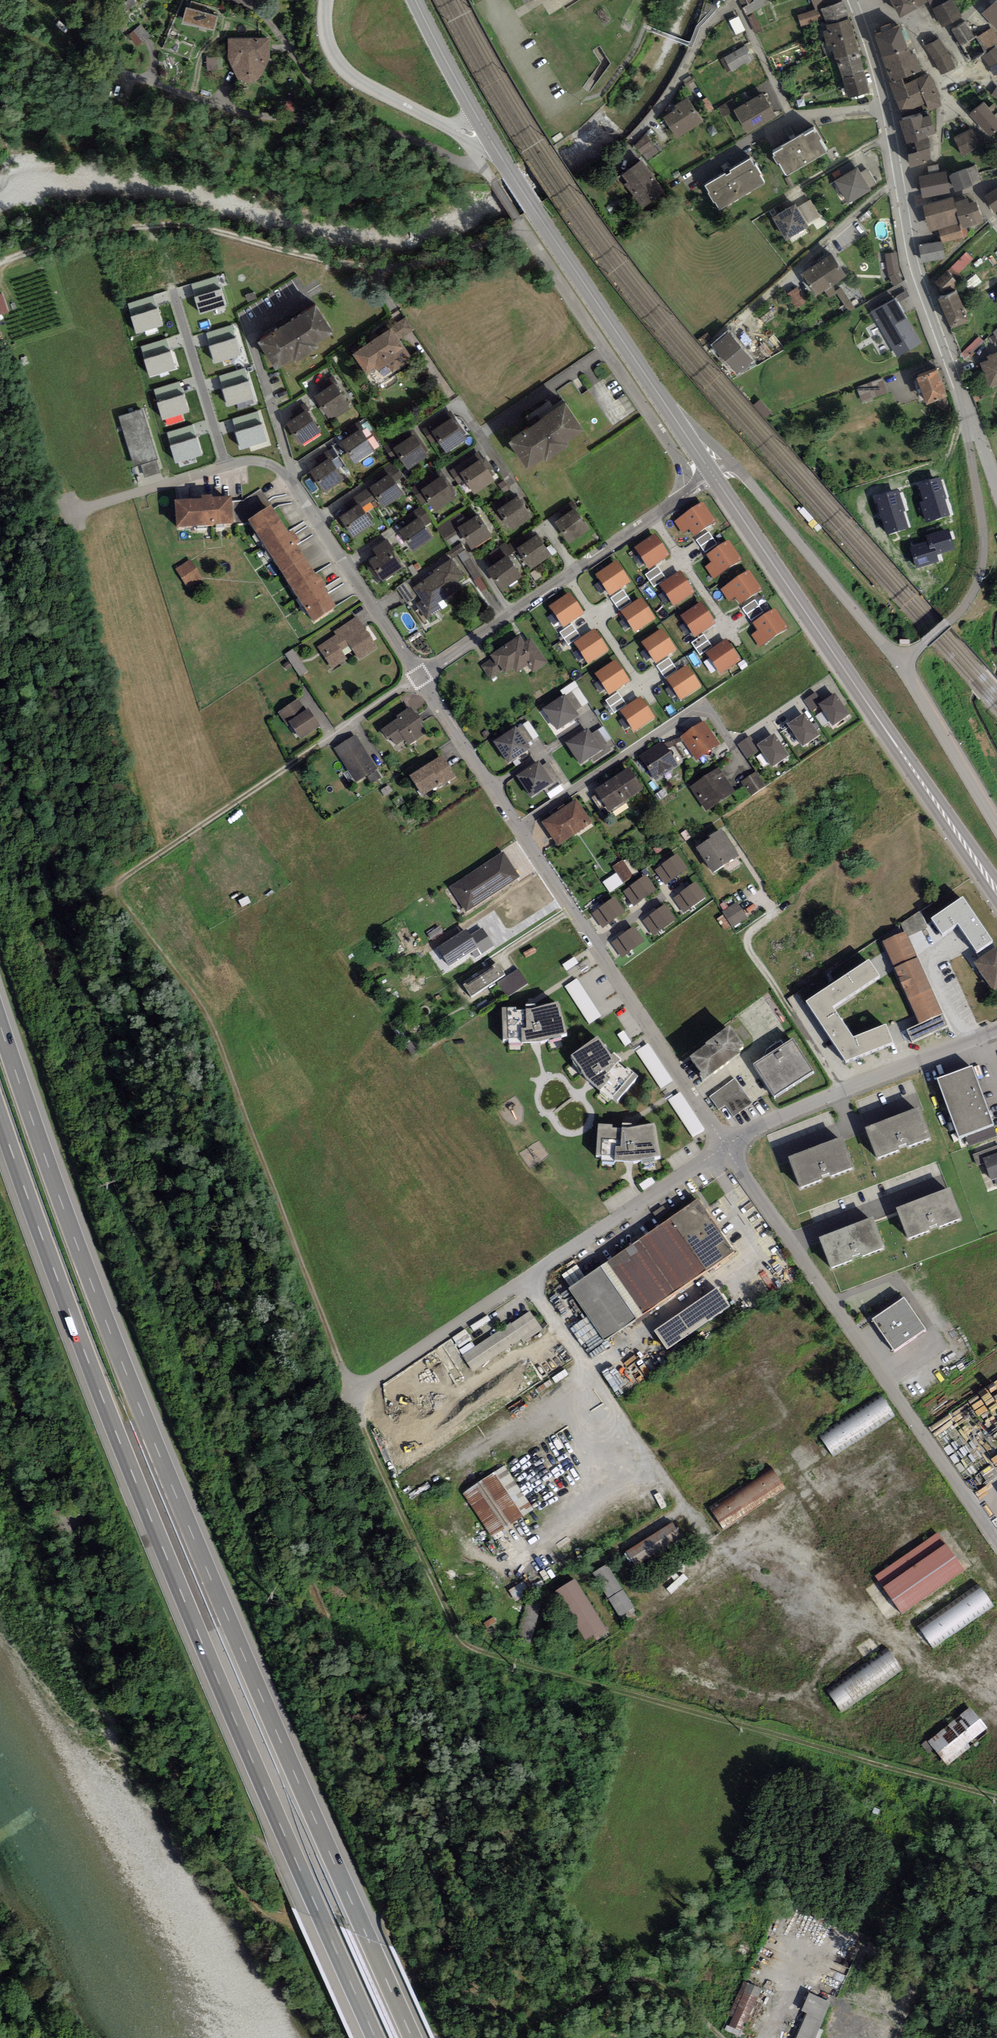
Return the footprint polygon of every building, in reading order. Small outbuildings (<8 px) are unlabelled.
[(749,14),(770,4),(768,0),(742,0),(749,14)] [(815,8),(819,7),(835,1),(835,0),(812,0),(815,8)] [(819,7),(822,16),(824,23),(846,16),(840,0),(838,0),(835,1),(819,7)] [(898,13),(924,0),(891,0),(898,13)] [(933,8),(941,24),(958,11),(952,0),(949,0),(933,8)] [(982,12),(996,28),(996,0),(995,0),(982,12)] [(819,7),(815,8),(798,14),(801,24),(822,16),(819,7)] [(184,22),(216,30),(220,16),(188,8),(184,22)] [(742,16),(732,19),(737,34),(747,30),(742,16)] [(856,47),(846,16),(824,23),(826,27),(822,29),(827,42),(831,41),(835,54),(856,47)] [(963,22),(951,30),(959,43),(972,35),(963,22)] [(130,35),(140,46),(152,35),(143,24),(130,35)] [(873,34),(880,53),(904,45),(898,26),(873,34)] [(977,37),(996,73),(996,40),(991,29),(977,37)] [(937,38),(924,45),(940,73),(953,66),(937,38)] [(267,39),(227,39),(227,62),(267,62),(267,39)] [(722,58),(728,69),(753,56),(747,45),(722,58)] [(904,45),(880,53),(888,78),(918,68),(913,52),(907,54),(904,45)] [(856,47),(835,54),(842,74),(862,68),(856,47)] [(862,68),(842,74),(848,94),(868,87),(862,68)] [(918,68),(888,78),(899,115),(920,110),(938,104),(927,71),(920,74),(918,68)] [(732,109),(744,129),(773,113),(761,92),(732,109)] [(664,116),(675,135),(701,119),(689,100),(664,116)] [(971,111),(988,132),(996,125),(996,119),(982,101),(971,111)] [(920,110),(899,115),(910,163),(928,157),(925,132),(933,130),(928,113),(921,115),(920,110)] [(770,151),(784,173),(824,149),(811,127),(770,151)] [(953,137),(960,154),(978,146),(970,129),(953,137)] [(634,143),(640,151),(652,142),(646,134),(634,143)] [(702,184),(716,208),(762,181),(748,157),(702,184)] [(618,175),(642,206),(662,191),(638,160),(618,175)] [(856,168),(834,181),(846,201),(868,188),(856,168)] [(965,169),(950,175),(954,188),(970,183),(965,169)] [(919,177),(921,194),(947,190),(944,173),(919,177)] [(994,209),(996,207),(996,188),(985,196),(994,209)] [(951,199),(923,206),(929,230),(957,223),(953,206),(951,199)] [(953,206),(957,223),(958,227),(979,222),(974,201),(953,206)] [(793,205),(772,217),(784,238),(805,225),(793,205)] [(919,247),(922,261),(943,258),(940,243),(919,247)] [(897,251),(885,253),(889,276),(894,285),(903,281),(899,272),(901,272),(897,251)] [(968,251),(954,266),(961,273),(976,258),(968,251)] [(830,254),(800,274),(813,294),(843,274),(830,254)] [(958,280),(947,269),(934,282),(945,292),(958,280)] [(193,282),(201,314),(229,306),(221,275),(193,282)] [(843,286),(837,290),(849,309),(856,305),(843,286)] [(795,288),(786,295),(795,308),(804,301),(795,288)] [(954,291),(938,297),(949,325),(965,319),(954,291)] [(9,312),(5,292),(0,293),(0,313),(9,312)] [(128,303),(139,336),(167,326),(156,294),(128,303)] [(922,342),(896,297),(870,312),(896,357),(922,342)] [(312,305),(257,339),(272,364),(290,353),(292,355),(312,342),(311,340),(327,330),(312,305)] [(393,326),(402,339),(417,329),(408,316),(393,326)] [(207,332),(217,365),(246,355),(235,323),(207,332)] [(389,328),(352,353),(365,372),(385,359),(391,368),(408,357),(389,328)] [(734,373),(750,359),(729,336),(713,350),(734,373)] [(966,358),(987,343),(982,337),(962,352),(966,358)] [(171,338),(142,345),(150,378),(179,370),(171,338)] [(980,364),(987,385),(996,382),(996,353),(987,356),(989,361),(980,364)] [(248,367),(220,376),(230,407),(258,399),(248,367)] [(935,370),(916,376),(924,400),(943,393),(935,370)] [(880,380),(857,388),(861,401),(884,393),(880,380)] [(156,387),(162,419),(192,413),(186,382),(156,387)] [(316,399),(328,417),(347,403),(335,386),(316,399)] [(562,402),(508,439),(524,463),(541,452),(543,455),(564,440),(562,437),(579,426),(562,402)] [(143,408),(119,416),(135,464),(141,462),(146,476),(160,472),(156,459),(158,458),(143,408)] [(286,425),(298,443),(318,429),(305,412),(286,425)] [(437,438),(445,449),(464,437),(452,418),(439,426),(436,422),(426,429),(433,440),(437,438)] [(341,445),(353,462),(372,448),(360,431),(341,445)] [(397,454),(405,466),(424,454),(412,435),(399,443),(396,439),(385,446),(393,457),(397,454)] [(309,474),(321,491),(341,477),(328,460),(309,474)] [(464,480),(472,492),(491,479),(479,461),(466,469),(463,465),(452,471),(460,483),(464,480)] [(370,489),(382,506),(401,492),(389,475),(370,489)] [(425,497),(432,509),(452,496),(440,477),(427,486),(424,481),(413,488),(421,500),(425,497)] [(898,494),(877,500),(888,538),(910,531),(898,494)] [(496,511),(508,529),(528,515),(515,498),(496,511)] [(172,505),(174,529),(229,526),(227,502),(172,505)] [(703,503),(675,522),(683,534),(689,530),(695,539),(717,524),(703,503)] [(338,519),(351,536),(370,522),(358,505),(338,519)] [(575,507),(555,521),(569,542),(589,528),(575,507)] [(269,511),(247,524),(311,624),(333,610),(269,511)] [(458,531),(471,548),(490,534),(478,517),(458,531)] [(398,533),(410,550),(430,536),(417,519),(398,533)] [(956,552),(950,532),(926,539),(928,545),(909,551),(915,571),(939,564),(937,557),(956,552)] [(717,544),(708,533),(697,541),(705,553),(717,544)] [(516,548),(528,566),(548,552),(535,535),(516,548)] [(655,536),(634,550),(648,571),(669,557),(655,536)] [(729,543),(707,557),(711,564),(705,568),(713,580),(741,562),(729,543)] [(368,562),(380,580),(400,566),(387,549),(368,562)] [(487,570),(500,587),(519,573),(507,556),(487,570)] [(434,573),(413,587),(421,599),(416,602),(426,616),(445,603),(442,598),(459,586),(454,579),(459,575),(449,559),(433,570),(434,573)] [(187,562),(176,570),(187,587),(199,580),(187,562)] [(616,563),(595,577),(609,598),(630,584),(616,563)] [(666,579),(657,567),(646,576),(655,587),(666,579)] [(749,572),(721,591),(729,603),(735,599),(741,608),(763,593),(749,572)] [(680,573),(659,587),(674,608),(695,594),(680,573)] [(632,603),(624,591),(612,599),(621,611),(632,603)] [(570,595),(549,609),(564,630),(585,615),(570,595)] [(641,600),(620,614),(635,635),(656,621),(641,600)] [(763,613),(754,601),(743,609),(751,621),(763,613)] [(702,604),(681,618),(695,639),(716,625),(702,604)] [(776,610),(754,624),(759,631),(753,634),(761,647),(788,629),(776,610)] [(317,650),(330,669),(344,659),(343,656),(350,651),(358,662),(375,650),(355,620),(336,632),(338,635),(317,650)] [(581,637),(572,626),(561,634),(570,645),(581,637)] [(595,631),(574,645),(588,666),(609,652),(595,631)] [(662,631),(641,645),(656,666),(677,652),(662,631)] [(713,647),(704,635),(693,644),(701,655),(713,647)] [(492,659),(482,666),(491,678),(502,671),(505,676),(524,663),(530,672),(542,664),(528,644),(523,648),(517,639),(490,656),(492,659)] [(727,641),(706,655),(720,676),(742,662),(727,641)] [(678,671),(669,659),(658,667),(666,679),(678,671)] [(303,662),(296,666),(302,677),(309,673),(303,662)] [(616,662),(595,676),(609,697),(630,683),(616,662)] [(687,668),(666,682),(680,703),(702,688),(687,668)] [(627,705),(618,694),(607,702),(616,714),(627,705)] [(823,705),(815,694),(804,701),(812,712),(818,707),(823,705)] [(850,718),(835,696),(823,705),(818,707),(833,729),(850,718)] [(542,712),(554,731),(575,717),(562,698),(542,712)] [(641,699),(620,713),(634,734),(655,720),(641,699)] [(281,713),(299,741),(316,729),(298,702),(281,713)] [(424,736),(408,711),(392,721),(394,724),(383,731),(394,749),(406,742),(408,746),(424,736)] [(821,737),(806,715),(789,726),(804,748),(821,737)] [(531,723),(523,728),(533,743),(541,738),(531,723)] [(702,725),(680,740),(695,763),(717,748),(702,725)] [(493,746),(506,765),(526,752),(513,732),(493,746)] [(565,747),(578,767),(599,753),(586,734),(565,747)] [(790,758),(775,736),(757,748),(759,751),(772,770),(790,758)] [(757,748),(750,738),(739,746),(748,759),(759,751),(757,748)] [(353,739),(335,751),(356,784),(375,773),(353,739)] [(639,761),(652,782),(674,768),(661,747),(639,761)] [(440,760),(409,780),(421,799),(452,780),(440,760)] [(516,780),(529,800),(550,786),(537,767),(516,780)] [(593,793),(605,814),(640,793),(628,772),(593,793)] [(717,774),(693,790),(707,811),(731,794),(717,774)] [(753,775),(740,785),(750,798),(763,788),(753,775)] [(541,827),(555,848),(588,826),(574,805),(541,827)] [(717,836),(696,851),(713,875),(735,861),(717,836)] [(460,915),(516,879),(501,856),(445,892),(460,915)] [(688,871),(678,856),(655,872),(666,887),(688,871)] [(621,863),(612,868),(622,884),(630,878),(621,863)] [(656,893),(646,878),(623,893),(634,908),(656,893)] [(707,899),(696,884),(674,900),(684,915),(707,899)] [(625,914),(615,899),(592,915),(603,930),(625,914)] [(734,906),(722,914),(732,927),(744,919),(734,906)] [(676,922),(666,907),(643,922),(654,937),(676,922)] [(923,914),(907,921),(912,934),(928,927),(923,914)] [(472,936),(469,931),(438,951),(453,974),(497,946),(485,927),(472,936)] [(645,943),(634,928),(612,944),(622,959),(645,943)] [(903,936),(882,946),(919,1027),(906,1032),(911,1043),(944,1028),(926,988),(920,975),(903,936)] [(974,967),(992,992),(996,989),(996,954),(995,951),(974,967)] [(958,976),(951,959),(938,965),(935,957),(925,961),(936,986),(958,976)] [(881,980),(869,964),(807,1006),(846,1066),(893,1047),(887,1028),(854,1041),(834,1012),(881,980)] [(461,988),(468,999),(501,977),(494,966),(461,988)] [(528,985),(518,970),(498,983),(508,998),(528,985)] [(577,979),(564,987),(589,1025),(601,1017),(577,979)] [(533,1014),(508,1014),(508,1046),(536,1046),(540,1046),(567,1039),(558,1007),(533,1014)] [(689,1062),(702,1081),(736,1057),(734,1055),(739,1051),(727,1033),(704,1049),(705,1050),(689,1062)] [(612,1062),(598,1042),(572,1060),(590,1086),(611,1103),(633,1079),(612,1062)] [(813,1074),(793,1043),(754,1069),(774,1100),(813,1074)] [(648,1044),(635,1053),(660,1091),(673,1083),(648,1044)] [(994,1128),(972,1070),(938,1082),(959,1140),(994,1128)] [(733,1081),(710,1098),(719,1110),(725,1105),(732,1115),(749,1102),(733,1081)] [(680,1093),(668,1102),(692,1140),(705,1132),(680,1093)] [(929,1140),(919,1112),(866,1133),(877,1160),(929,1140)] [(628,1132),(604,1130),(601,1162),(632,1164),(659,1160),(654,1128),(628,1132)] [(853,1170),(843,1143),(790,1163),(801,1190),(853,1170)] [(985,1162),(992,1180),(996,1178),(996,1157),(985,1162)] [(961,1219),(951,1192),(898,1213),(909,1240),(961,1219)] [(567,1290),(603,1343),(735,1254),(699,1201),(567,1290)] [(883,1250),(873,1223),(820,1243),(831,1270),(883,1250)] [(717,1290),(654,1334),(667,1353),(731,1309),(717,1290)] [(926,1332),(904,1301),(873,1322),(894,1354),(926,1332)] [(527,1313),(461,1357),(470,1371),(519,1338),(520,1341),(538,1329),(527,1313)] [(818,1436),(830,1456),(891,1417),(879,1397),(818,1436)] [(502,1469),(463,1494),(490,1536),(530,1510),(502,1469)] [(709,1510),(720,1527),(781,1487),(770,1471),(709,1510)] [(623,1553),(630,1566),(678,1539),(671,1526),(623,1553)] [(875,1577),(900,1612),(961,1570),(936,1535),(875,1577)] [(604,1566),(592,1575),(619,1617),(632,1609),(604,1566)] [(554,1592),(586,1643),(604,1632),(572,1581),(554,1592)] [(523,1583),(511,1593),(518,1602),(530,1592),(523,1583)] [(976,1587),(917,1627),(930,1646),(989,1607),(976,1587)] [(839,1711),(897,1670),(885,1652),(827,1693),(839,1711)] [(969,1711),(928,1743),(946,1765),(986,1733),(969,1711)] [(745,1986),(727,2026),(742,2032),(759,1992),(745,1986)] [(795,2037),(815,2037),(828,2004),(807,1996),(801,2011),(806,2013),(795,2037)]
